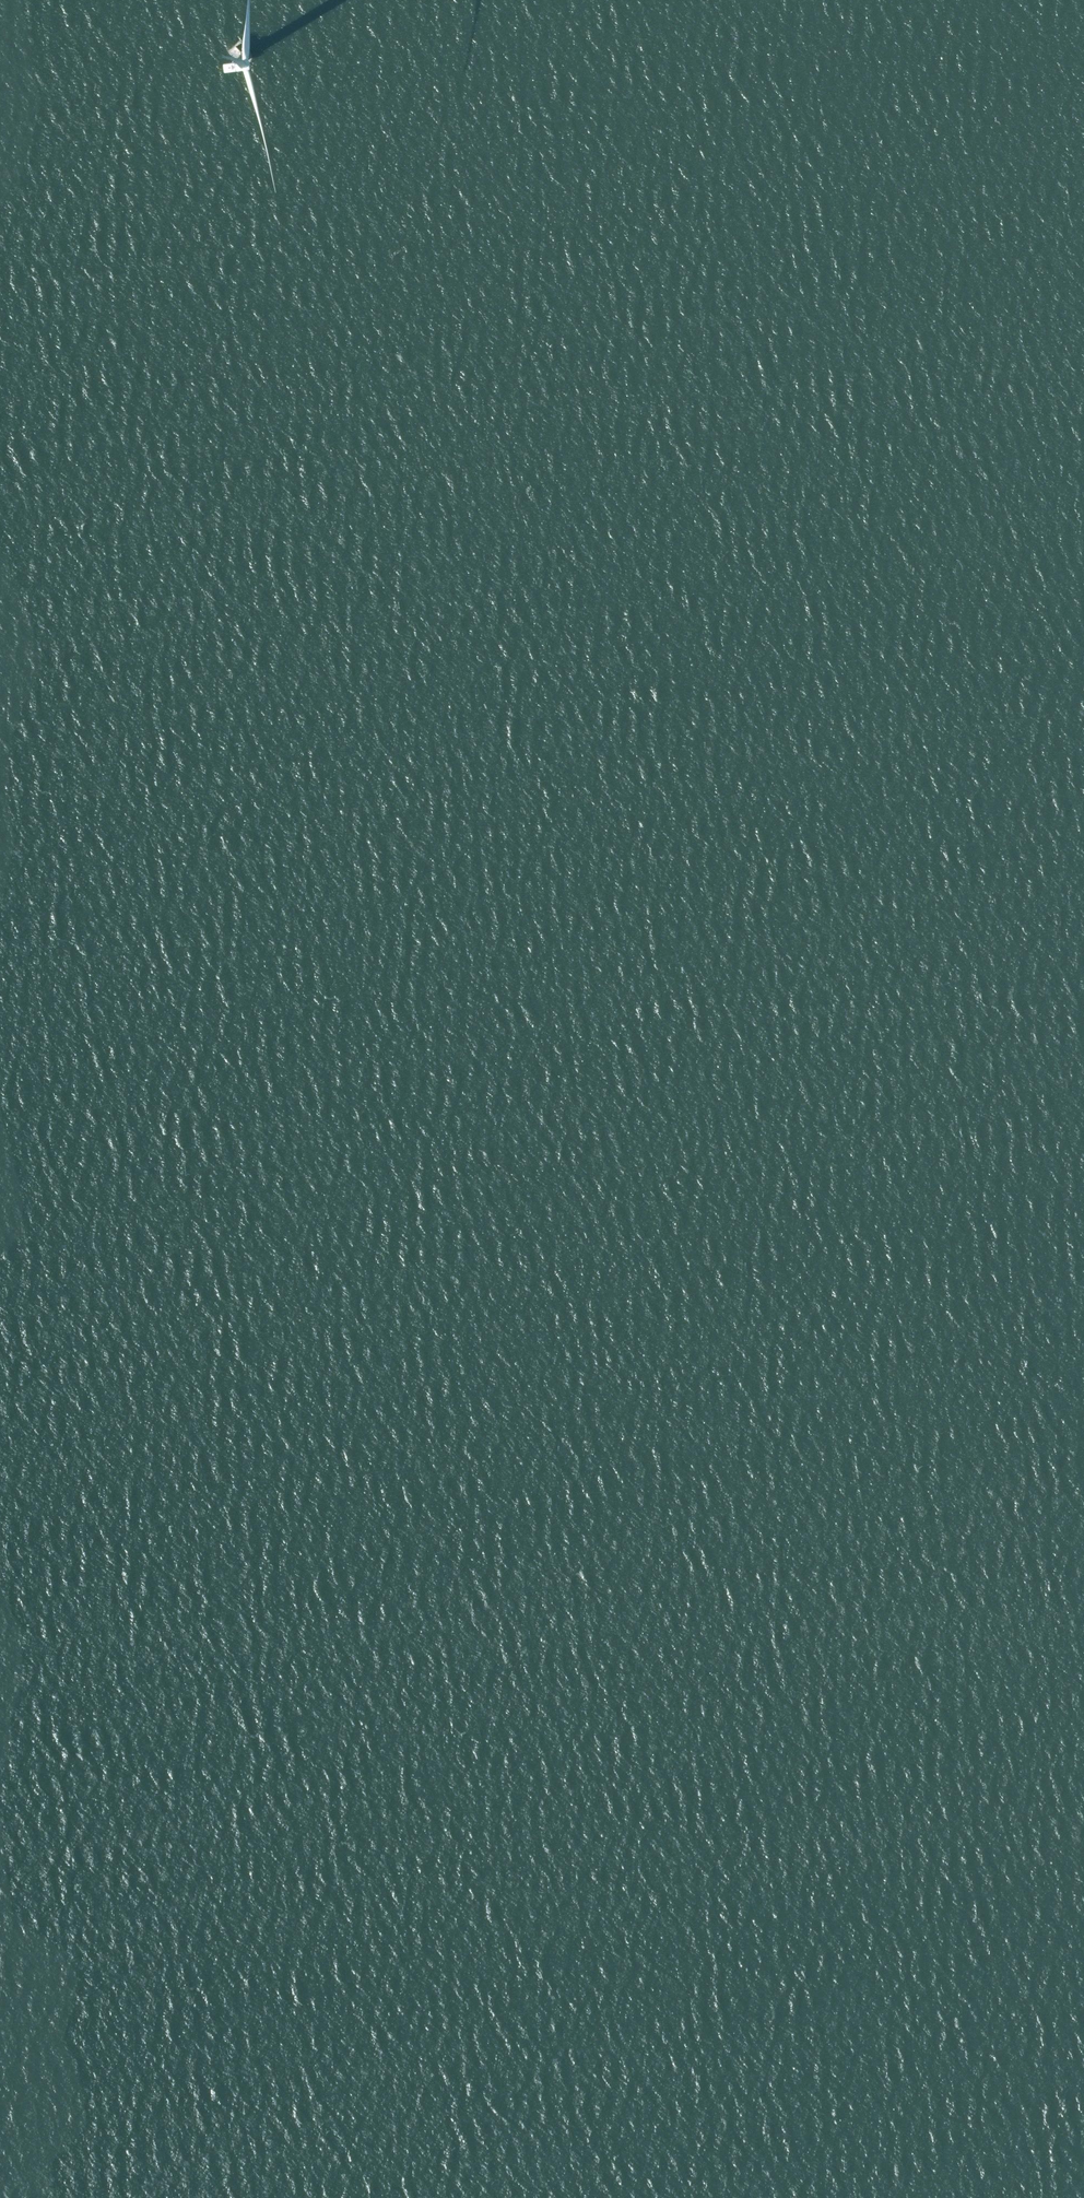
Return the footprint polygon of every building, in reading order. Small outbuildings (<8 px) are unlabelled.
[(239,54),(239,56),(239,58),(240,59),(242,60),(244,61),(246,60),(247,59),(248,58),(249,56),(248,54),(247,52),(246,51),(244,51),(242,51),(240,52),(239,54)]
